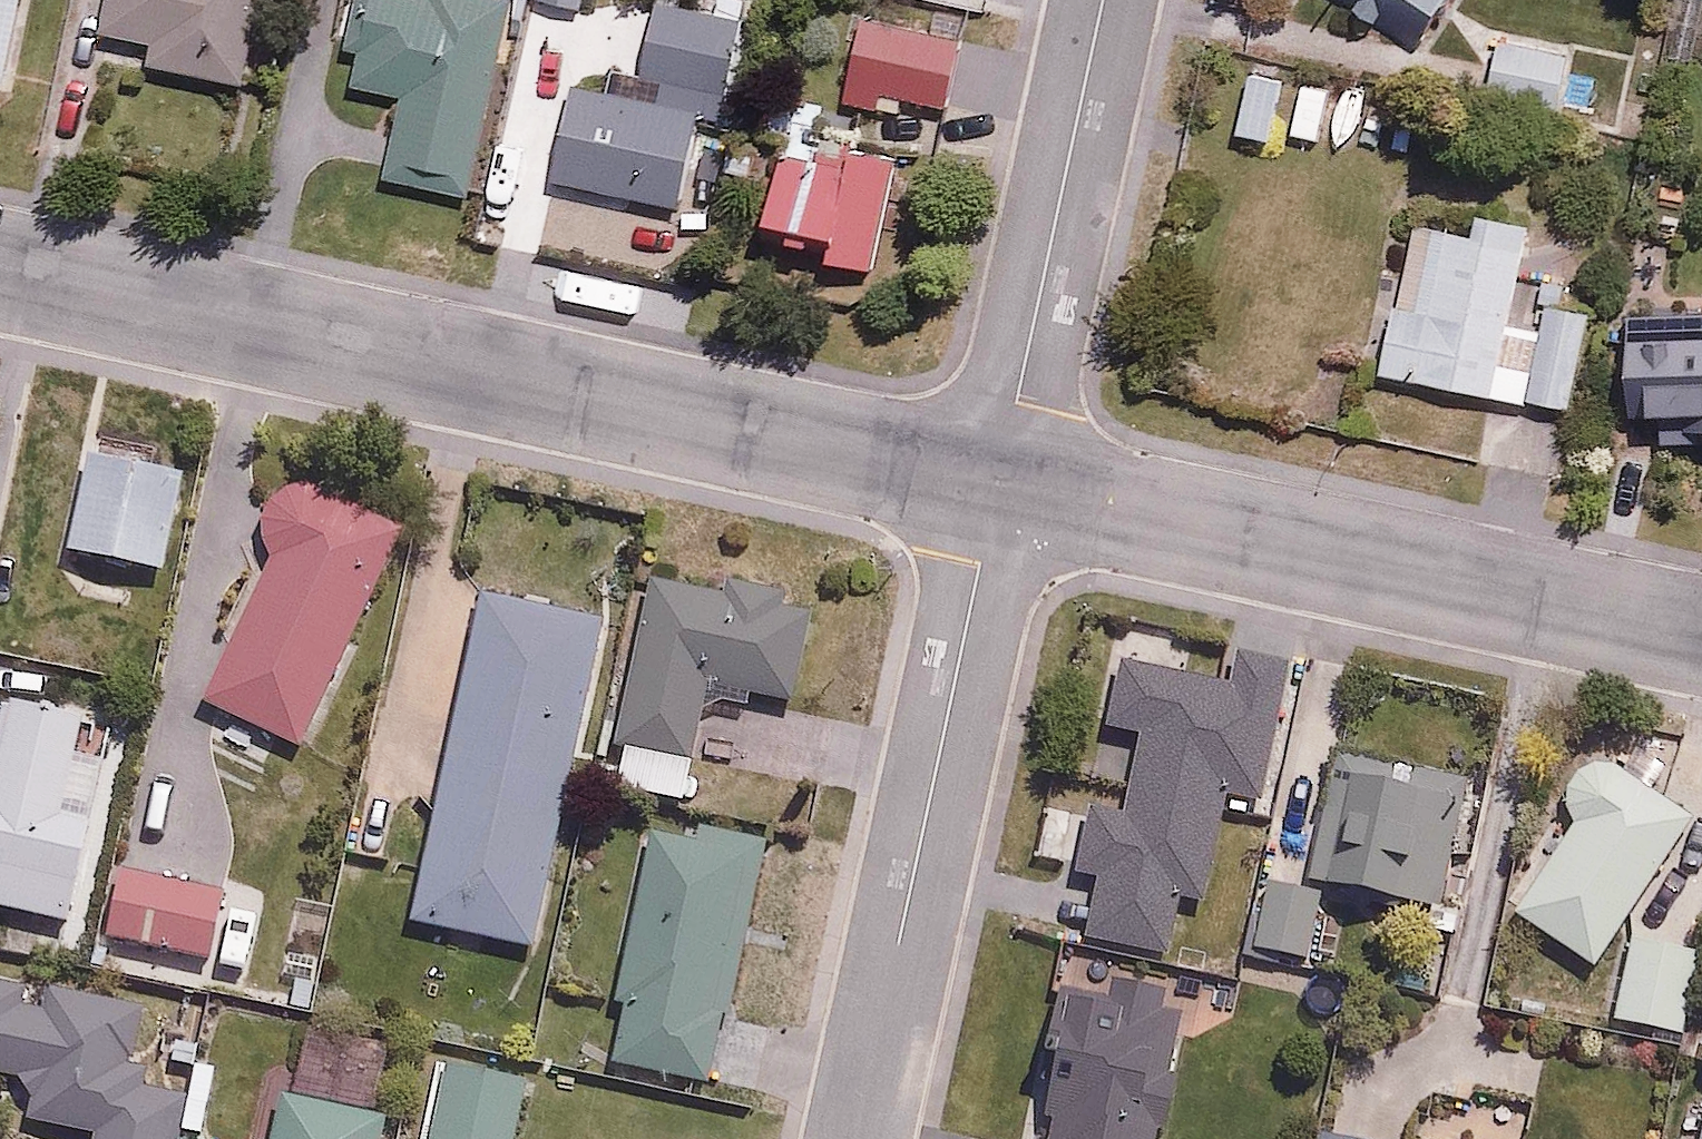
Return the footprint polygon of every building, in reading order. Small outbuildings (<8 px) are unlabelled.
[(2,79),(19,0),(0,0),(0,78),(2,79)] [(265,0),(111,0),(106,28),(156,37),(151,62),(249,81),(265,0)] [(440,0),(359,0),(349,47),(363,50),(355,85),(407,96),(391,172),(475,189),(515,0),(441,0),(440,0)] [(1413,56),(1452,0),(1332,0),(1413,56)] [(1580,44),(1463,13),(1438,105),(1556,136),(1580,44)] [(1287,76),(1257,67),(1239,130),(1270,139),(1287,76)] [(701,104),(579,78),(559,177),(681,203),(701,104)] [(1332,91),(1302,83),(1288,135),(1318,143),(1332,91)] [(874,268),(901,157),(855,146),(850,168),(784,152),(766,226),(832,242),(828,257),(874,268)] [(1567,415),(1595,318),(1552,305),(1544,334),(1506,323),(1530,236),(1424,206),(1403,278),(1376,270),(1352,353),(1567,415)] [(1697,427),(1701,427),(1701,309),(1632,310),(1632,370),(1653,370),(1653,411),(1696,411),(1697,427)] [(185,466),(94,447),(73,549),(164,568),(185,466)] [(402,530),(291,479),(259,550),(274,556),(206,706),(303,749),(402,530)] [(795,700),(817,617),(777,606),(780,595),(728,581),(725,592),(659,575),(605,778),(681,798),(708,694),(752,706),(756,690),(795,700)] [(606,618),(485,592),(417,915),(538,940),(606,618)] [(1132,784),(1113,941),(1174,948),(1180,894),(1212,898),(1224,795),(1275,801),(1292,654),(1237,647),(1234,669),(1186,664),(1189,639),(1109,630),(1100,712),(1114,713),(1113,727),(1138,730),(1135,753),(1073,746),(1069,777),(1132,784)] [(9,701),(0,742),(0,908),(72,923),(115,724),(9,701)] [(1695,818),(1596,748),(1555,808),(1578,824),(1516,911),(1592,965),(1695,818)] [(1472,781),(1354,759),(1330,883),(1449,905),(1472,781)] [(693,839),(647,829),(613,993),(623,995),(610,1058),(710,1079),(761,837),(696,823),(693,839)] [(230,884),(121,862),(106,936),(215,958),(230,884)] [(1329,890),(1256,874),(1241,946),(1314,962),(1329,890)] [(1047,1138),(1159,1138),(1197,993),(1077,963),(1047,1079),(1047,1138)] [(181,1085),(142,1077),(153,1021),(0,992),(0,1073),(27,1078),(20,1119),(86,1132),(84,1138),(171,1138),(181,1085)] [(444,1055),(427,1138),(512,1138),(525,1071),(444,1055)] [(285,1096),(277,1138),(383,1138),(388,1115),(285,1096)] [(1327,1128),(1324,1138),(1383,1138),(1327,1128)] [(974,1129),(971,1138),(1007,1138),(974,1129)]
